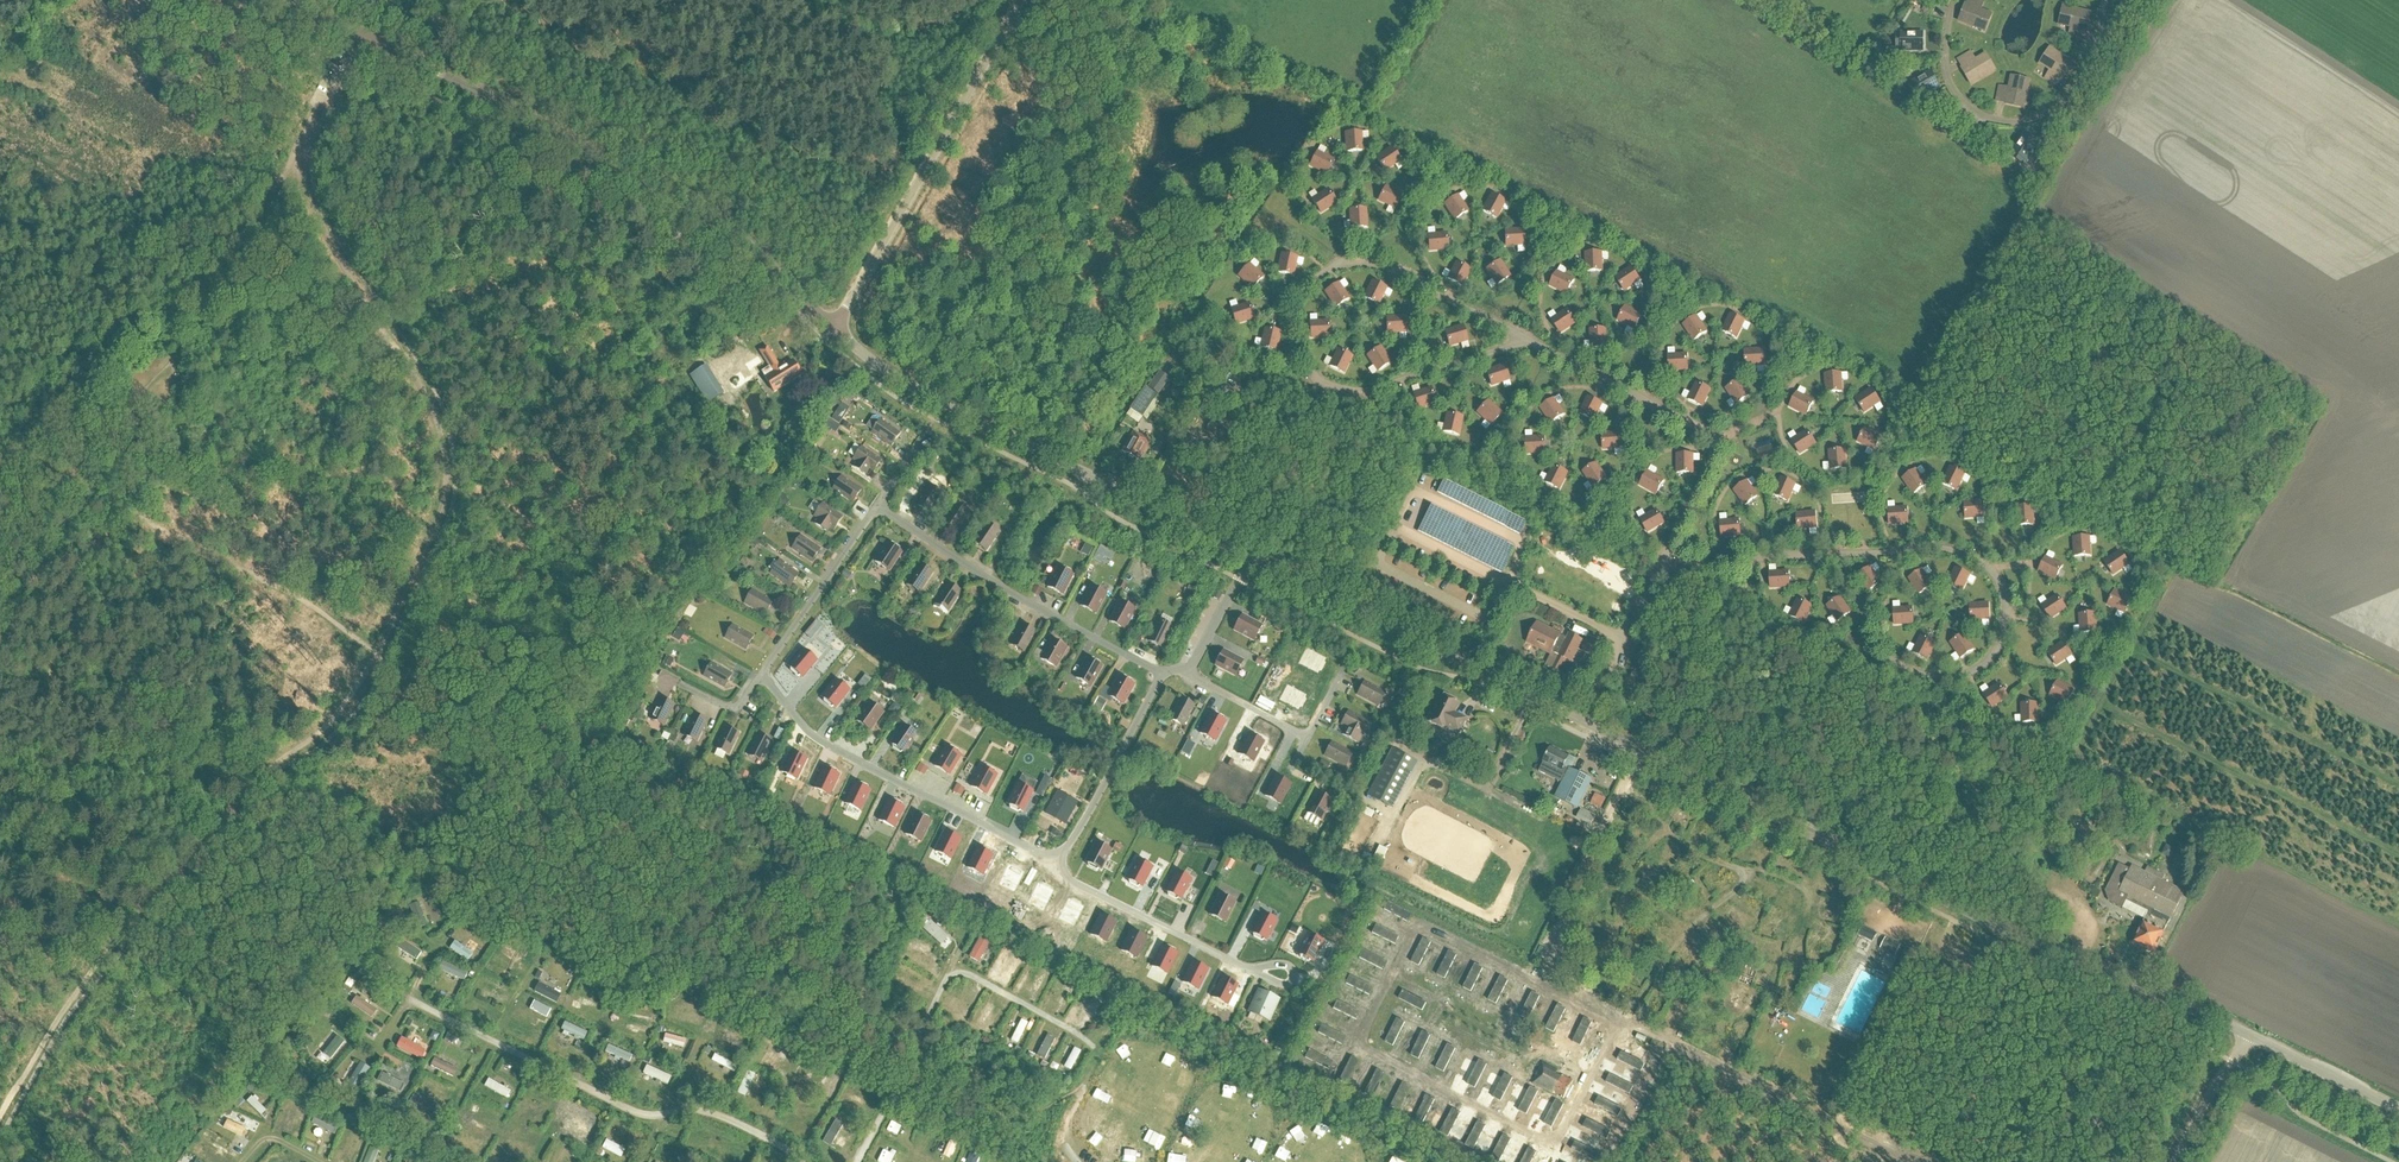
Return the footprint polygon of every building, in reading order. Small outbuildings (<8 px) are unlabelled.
[(1992,16),(1981,12),(1986,1),(1984,0),(1970,0),(1961,23),(1986,32),(1992,16)] [(2085,41),(2087,32),(2091,15),(2065,9),(2061,26),(2074,29),(2072,38),(2085,41)] [(1901,50),(1901,52),(1923,52),(1923,35),(1901,35),(1901,37),(1901,43),(1901,50)] [(2060,88),(2065,80),(2074,65),(2051,51),(2042,65),(2051,71),(2046,80),(2060,88)] [(1978,62),(1972,52),(1958,60),(1973,85),(1996,72),(1987,57),(1978,62)] [(1898,67),(1892,72),(1897,77),(1902,72),(1898,67)] [(1919,96),(1920,98),(1939,88),(1931,72),(1912,82),(1913,84),(1919,96)] [(2024,109),(2030,83),(2013,79),(2011,88),(2000,86),(1996,103),(2024,109)] [(1347,152),(1362,151),(1361,133),(1345,134),(1347,152)] [(2014,154),(2025,161),(2027,163),(2040,145),(2025,135),(2013,153),(2014,154)] [(1998,140),(1994,146),(2000,150),(2004,144),(1998,140)] [(1324,155),(1326,150),(1320,147),(1317,152),(1324,155)] [(1384,171),(1400,161),(1391,148),(1376,158),(1384,171)] [(1326,175),(1333,161),(1317,152),(1310,166),(1326,175)] [(1398,170),(1403,166),(1400,162),(1395,165),(1398,170)] [(1395,209),(1402,195),(1385,187),(1378,201),(1395,209)] [(1320,213),(1336,203),(1327,190),(1312,200),(1320,213)] [(1317,196),(1314,191),(1308,195),(1312,200),(1317,196)] [(1462,202),(1468,199),(1463,192),(1458,196),(1462,202)] [(1360,204),(1369,211),(1367,214),(1374,219),(1380,210),(1373,205),(1377,200),(1368,194),(1360,204)] [(1496,219),(1505,202),(1491,195),(1482,211),(1496,219)] [(1454,220),(1467,212),(1457,196),(1444,205),(1454,220)] [(1507,212),(1511,206),(1506,203),(1502,210),(1507,212)] [(1392,214),(1395,210),(1388,206),(1386,211),(1392,214)] [(1351,229),(1366,228),(1365,209),(1350,210),(1351,229)] [(1506,247),(1524,246),(1523,230),(1505,231),(1506,247)] [(1429,251),(1448,249),(1446,234),(1428,236),(1429,251)] [(1587,272),(1602,271),(1601,253),(1586,254),(1587,272)] [(1293,276),(1297,258),(1282,255),(1278,273),(1293,276)] [(1255,269),(1259,266),(1253,260),(1250,264),(1255,269)] [(1496,285),(1509,277),(1499,261),(1486,270),(1496,285)] [(1461,286),(1470,270),(1456,263),(1448,279),(1461,286)] [(1252,289),(1263,277),(1249,265),(1238,276),(1252,289)] [(1624,291),(1640,281),(1631,268),(1616,278),(1624,291)] [(1567,295),(1574,281),(1557,272),(1550,286),(1567,295)] [(1223,273),(1219,278),(1234,292),(1238,287),(1223,273)] [(1343,289),(1347,286),(1344,280),(1339,283),(1343,289)] [(1491,289),(1495,286),(1492,281),(1487,284),(1491,289)] [(1378,305),(1386,289),(1372,282),(1364,298),(1378,305)] [(1637,291),(1644,287),(1641,282),(1634,286),(1637,291)] [(1335,308),(1348,299),(1338,284),(1325,292),(1335,308)] [(1321,287),(1312,292),(1321,309),(1330,304),(1321,287)] [(1389,299),(1392,292),(1387,289),(1384,296),(1389,299)] [(700,313),(705,304),(701,301),(695,310),(700,313)] [(1236,324),(1253,319),(1249,304),(1231,310),(1236,324)] [(1634,329),(1642,316),(1626,307),(1618,321),(1634,329)] [(1560,333),(1576,323),(1567,310),(1552,321),(1560,333)] [(1551,320),(1557,316),(1554,312),(1549,316),(1551,320)] [(1701,323),(1706,320),(1702,313),(1697,316),(1701,323)] [(1736,338),(1744,322),(1731,315),(1722,331),(1736,338)] [(1387,334),(1406,333),(1405,317),(1386,318),(1387,334)] [(1694,341),(1707,332),(1696,317),(1684,325),(1694,341)] [(1311,338),(1329,337),(1328,322),(1310,323),(1311,338)] [(1747,332),(1751,325),(1745,322),(1742,329),(1747,332)] [(1449,347),(1467,341),(1463,326),(1445,332),(1449,347)] [(1631,335),(1634,330),(1628,327),(1625,332),(1631,335)] [(1276,351),(1280,333),(1265,329),(1261,347),(1276,351)] [(1591,349),(1607,348),(1606,330),(1591,330),(1591,349)] [(774,392),(784,386),(801,376),(792,361),(780,368),(767,347),(759,351),(769,367),(761,372),(774,392)] [(1378,372),(1390,363),(1380,348),(1367,356),(1378,372)] [(1343,373),(1352,357),(1338,350),(1330,367),(1343,373)] [(1746,366),(1764,366),(1763,350),(1745,351),(1746,366)] [(1669,371),(1688,370),(1687,355),(1668,356),(1669,371)] [(1329,366),(1332,361),(1326,358),(1324,364),(1329,366)] [(703,368),(691,376),(709,404),(721,396),(724,394),(707,366),(703,368)] [(1491,386),(1509,380),(1504,366),(1486,371),(1491,386)] [(1372,375),(1377,372),(1373,367),(1368,370),(1372,375)] [(679,392),(690,391),(688,371),(668,373),(670,386),(678,385),(679,392)] [(1159,394),(1171,379),(1160,371),(1149,387),(1159,394)] [(1827,393),(1842,392),(1841,374),(1825,375),(1827,393)] [(1737,405),(1749,396),(1739,381),(1726,389),(1737,405)] [(1702,407),(1710,390),(1696,383),(1688,400),(1702,407)] [(1212,396),(1218,388),(1214,385),(1207,393),(1212,396)] [(1149,419),(1162,398),(1145,387),(1132,408),(1149,419)] [(1418,409),(1436,403),(1431,389),(1413,394),(1418,409)] [(1864,413),(1880,403),(1871,390),(1856,400),(1864,413)] [(1687,399),(1690,394),(1685,391),(1682,397),(1687,399)] [(1806,416),(1813,402),(1797,394),(1790,407),(1806,416)] [(1559,406),(1563,403),(1559,396),(1554,399),(1559,406)] [(1594,421),(1602,404),(1588,398),(1580,414),(1594,421)] [(1551,424),(1564,415),(1554,400),(1541,408),(1551,424)] [(1491,425),(1501,414),(1488,401),(1477,413),(1491,425)] [(1730,409),(1735,406),(1732,401),(1727,404),(1730,409)] [(1877,412),(1883,408),(1880,404),(1874,408),(1877,412)] [(1604,415),(1608,407),(1603,405),(1599,413),(1604,415)] [(835,411),(830,419),(841,426),(846,418),(840,414),(843,410),(837,407),(835,411)] [(1458,435),(1462,417),(1447,414),(1443,432),(1458,435)] [(830,419),(823,429),(830,433),(832,430),(836,433),(841,426),(830,419)] [(891,446),(899,434),(880,420),(872,433),(891,446)] [(1486,431),(1490,426),(1485,422),(1481,426),(1486,431)] [(1874,451),(1882,437),(1865,428),(1858,442),(1874,451)] [(1800,454),(1816,444),(1807,431),(1792,441),(1800,454)] [(1139,459),(1149,441),(1133,432),(1122,452),(1135,460),(1137,457),(1139,459)] [(1791,441),(1797,437),(1794,432),(1788,436),(1791,441)] [(1603,450),(1622,448),(1621,433),(1602,434),(1603,450)] [(1168,438),(1165,443),(1173,447),(1176,442),(1168,438)] [(1527,454),(1545,453),(1544,438),(1526,439),(1527,454)] [(872,473),(881,461),(862,447),(853,460),(855,461),(852,466),(865,475),(869,470),(872,473)] [(1871,457),(1874,451),(1868,448),(1865,453),(1871,457)] [(1831,470),(1846,469),(1845,450),(1829,451),(1831,470)] [(814,462),(819,455),(813,452),(809,458),(814,462)] [(1677,473),(1693,473),(1693,455),(1677,455),(1677,473)] [(1594,488),(1606,479),(1596,464),(1583,472),(1594,488)] [(1559,490),(1568,473),(1554,466),(1546,483),(1559,490)] [(1655,476),(1657,471),(1650,467),(1648,472),(1655,476)] [(1921,476),(1925,474),(1920,467),(1916,470),(1921,476)] [(1956,491),(1965,475),(1951,468),(1942,484),(1956,491)] [(1913,494),(1926,486),(1916,470),(1903,479),(1913,494)] [(1656,495),(1664,481),(1648,472),(1640,486),(1656,495)] [(1545,482),(1548,477),(1542,474),(1540,480),(1545,482)] [(1967,485),(1970,477),(1965,475),(1962,482),(1967,485)] [(852,502),(861,490),(841,477),(833,489),(852,502)] [(1752,488),(1756,485),(1752,478),(1747,481),(1752,488)] [(1787,502),(1795,485),(1781,478),(1773,495),(1787,502)] [(1745,506),(1758,497),(1747,482),(1734,491),(1745,506)] [(1587,492),(1592,488),(1589,484),(1584,487),(1587,492)] [(929,513),(942,494),(929,485),(916,505),(929,513)] [(1798,495),(1801,488),(1796,485),(1792,493),(1798,495)] [(786,509),(790,503),(785,499),(787,497),(781,492),(774,500),(786,509)] [(1966,519),(1984,517),(1983,502),(1964,503),(1966,519)] [(956,531),(969,511),(956,503),(943,523),(956,531)] [(814,516),(816,518),(812,523),(827,533),(830,528),(834,530),(842,517),(823,504),(814,516)] [(2018,526),(2033,525),(2032,507),(2017,508),(2018,526)] [(799,520),(802,511),(793,508),(790,516),(799,520)] [(1889,525),(1908,524),(1907,508),(1888,510),(1889,525)] [(1947,509),(1947,517),(1962,516),(1962,508),(1947,509)] [(1648,533),(1664,524),(1656,510),(1640,520),(1648,533)] [(1640,519),(1646,516),(1643,511),(1637,514),(1640,519)] [(1798,530),(1816,528),(1815,512),(1797,514),(1798,530)] [(1777,526),(1797,525),(1796,517),(1777,518),(1777,526)] [(929,530),(933,523),(928,520),(924,526),(929,530)] [(1722,537),(1740,535),(1739,520),(1720,522),(1722,537)] [(986,551),(999,532),(987,523),(973,543),(986,551)] [(936,535),(941,528),(936,525),(931,531),(936,535)] [(1788,531),(1788,535),(1796,535),(1795,526),(1780,527),(1780,531),(1788,531)] [(763,537),(766,533),(759,528),(756,532),(763,537)] [(756,549),(760,542),(751,536),(747,543),(756,549)] [(812,562),(820,549),(801,536),(792,549),(812,562)] [(2075,557),(2090,556),(2089,538),(2074,538),(2075,557)] [(889,545),(887,543),(874,562),(889,572),(902,553),(899,551),(899,549),(892,544),(889,545)] [(2059,564),(2069,564),(2067,544),(2057,544),(2059,564)] [(966,555),(971,548),(966,545),(961,552),(966,555)] [(1087,545),(1082,554),(1088,557),(1093,549),(1087,545)] [(832,555),(835,550),(828,546),(825,550),(832,555)] [(919,562),(926,551),(921,548),(914,559),(919,562)] [(2113,575),(2129,565),(2120,552),(2105,562),(2113,575)] [(2055,580),(2062,566),(2046,558),(2039,572),(2055,580)] [(790,587),(799,575),(779,561),(771,574),(790,587)] [(1876,564),(1870,568),(1874,573),(1879,570),(1876,564)] [(919,593),(932,573),(919,565),(907,584),(919,593)] [(1927,576),(1933,572),(1929,566),(1923,570),(1927,576)] [(1070,571),(1062,567),(1060,569),(1057,567),(1047,588),(1063,596),(1073,576),(1071,574),(1070,571)] [(2126,576),(2133,571),(2130,567),(2123,571),(2126,576)] [(951,578),(955,571),(951,568),(946,575),(951,578)] [(1868,592),(1881,583),(1874,573),(1870,568),(1857,576),(1868,592)] [(1961,592),(1969,576),(1956,569),(1947,585),(1961,592)] [(848,581),(852,574),(847,571),(842,577),(848,581)] [(1919,594),(1932,586),(1922,571),(1909,579),(1919,594)] [(1771,588),(1789,587),(1788,572),(1770,573),(1771,588)] [(900,597),(907,578),(899,575),(895,586),(889,583),(886,592),(900,597)] [(1972,586),(1976,579),(1971,576),(1968,583),(1972,586)] [(946,615),(961,592),(948,583),(933,606),(946,615)] [(1122,592),(1125,585),(1120,583),(1116,589),(1122,592)] [(1096,615),(1106,595),(1091,586),(1080,606),(1096,615)] [(1042,590),(1035,587),(1034,589),(1031,587),(1028,592),(1038,598),(1042,590)] [(765,615),(773,602),(752,591),(745,604),(765,615)] [(2124,613),(2131,599),(2115,591),(2108,605),(2124,613)] [(1218,603),(1222,595),(1216,592),(1212,599),(1218,603)] [(2050,619),(2066,609),(2057,596),(2042,606),(2050,619)] [(1838,622),(1850,613),(1840,598),(1827,606),(1838,622)] [(1804,623),(1812,607),(1798,600),(1790,616),(1804,623)] [(1124,630),(1135,610),(1119,602),(1109,622),(1124,630)] [(1971,620),(1989,619),(1988,604),(1970,605),(1971,620)] [(1789,616),(1792,610),(1786,607),(1783,613),(1789,616)] [(1895,625),(1913,624),(1912,608),(1893,609),(1895,625)] [(2121,620),(2123,615),(2117,612),(2114,617),(2121,620)] [(2081,633),(2096,632),(2095,614),(2080,615),(2081,633)] [(1253,642),(1262,626),(1242,615),(1233,631),(1253,642)] [(1831,626),(1837,622),(1833,617),(1828,620),(1831,626)] [(1141,626),(1151,630),(1153,624),(1144,620),(1141,626)] [(1161,648),(1172,626),(1158,620),(1148,641),(1161,648)] [(1041,621),(1037,629),(1042,632),(1046,624),(1041,621)] [(1281,631),(1283,627),(1276,623),(1274,627),(1281,631)] [(1024,652),(1035,631),(1022,624),(1011,645),(1024,652)] [(1561,636),(1563,631),(1554,627),(1552,631),(1537,624),(1527,642),(1551,654),(1552,652),(1559,656),(1552,670),(1558,674),(1565,659),(1571,662),(1572,660),(1573,658),(1574,655),(1582,641),(1568,634),(1566,638),(1561,636)] [(746,650),(753,637),(733,625),(725,638),(746,650)] [(778,634),(781,630),(774,625),(771,630),(778,634)] [(774,641),(777,636),(766,629),(763,634),(774,641)] [(810,629),(805,635),(811,639),(815,634),(810,629)] [(1292,632),(1288,640),(1293,642),(1297,635),(1292,632)] [(996,635),(991,653),(1005,657),(1010,639),(996,635)] [(1961,659),(1974,650),(1964,635),(1951,643),(1961,659)] [(1597,658),(1604,643),(1589,636),(1582,651),(1597,658)] [(1137,647),(1141,640),(1137,637),(1132,645),(1137,647)] [(1927,660),(1935,644),(1921,637),(1913,653),(1927,660)] [(1056,668),(1067,649),(1051,640),(1045,651),(1037,646),(1033,653),(1041,658),(1040,660),(1056,668)] [(1912,653),(1916,646),(1910,643),(1907,650),(1912,653)] [(2056,666),(2072,656),(2063,643),(2048,653),(2056,666)] [(1300,663),(1298,665),(1319,675),(1320,673),(1323,672),(1327,664),(1325,661),(1326,659),(1306,649),(1300,662),(1300,663)] [(802,678),(817,661),(803,650),(789,667),(791,669),(791,671),(798,677),(800,676),(802,678)] [(1235,677),(1243,661),(1223,651),(1222,653),(1219,653),(1215,661),(1216,664),(1215,666),(1235,677)] [(1955,662),(1960,659),(1956,654),(1951,657),(1955,662)] [(666,657),(663,664),(670,667),(673,660),(669,658),(668,659),(666,657)] [(2069,667),(2076,662),(2073,657),(2066,662),(2069,667)] [(1262,666),(1265,661),(1258,658),(1255,662),(1262,666)] [(1089,660),(1087,659),(1076,678),(1091,687),(1102,668),(1100,666),(1100,663),(1092,659),(1089,660)] [(724,688),(732,675),(711,663),(704,676),(724,688)] [(1271,668),(1268,676),(1272,678),(1276,670),(1271,668)] [(1644,685),(1647,681),(1648,677),(1635,670),(1631,679),(1636,682),(1637,682),(1644,685)] [(865,676),(858,685),(864,689),(871,680),(865,676)] [(1132,681),(1124,676),(1122,678),(1119,676),(1108,696),(1124,705),(1135,685),(1132,684),(1132,681)] [(1636,682),(1631,679),(1627,678),(1623,686),(1632,691),(1636,682)] [(834,707),(836,709),(850,691),(836,680),(822,698),(824,700),(824,702),(831,708),(834,707)] [(1378,706),(1385,693),(1364,682),(1357,695),(1378,706)] [(1634,705),(1644,685),(1637,682),(1636,682),(1632,691),(1627,701),(1634,705)] [(2067,704),(2074,690),(2058,682),(2050,695),(2067,704)] [(1061,683),(1057,689),(1063,692),(1066,686),(1061,683)] [(1280,697),(1279,700),(1299,710),(1300,708),(1303,708),(1307,700),(1306,697),(1307,694),(1287,684),(1280,697)] [(1983,694),(1989,690),(1986,685),(1980,689),(1983,694)] [(1992,708),(2008,698),(1999,685),(1984,695),(1992,708)] [(917,703),(921,697),(916,694),(912,699),(917,703)] [(1205,704),(1209,697),(1203,694),(1199,701),(1205,704)] [(1458,734),(1465,719),(1453,713),(1458,703),(1440,694),(1426,721),(1445,730),(1446,728),(1458,734)] [(664,726),(674,705),(661,698),(650,719),(664,726)] [(1098,698),(1092,708),(1101,713),(1106,703),(1098,698)] [(1183,726),(1194,705),(1181,698),(1170,719),(1183,726)] [(2063,710),(2066,705),(2060,702),(2057,707),(2063,710)] [(770,713),(774,706),(769,703),(765,710),(770,713)] [(871,704),(869,703),(856,721),(870,731),(883,713),(881,711),(881,709),(874,703),(871,704)] [(2022,723),(2038,723),(2037,704),(2022,704),(2022,723)] [(1081,722),(1087,712),(1078,707),(1071,717),(1081,722)] [(1148,723),(1158,732),(1170,718),(1160,709),(1148,723)] [(1342,735),(1356,743),(1360,735),(1362,736),(1369,723),(1348,712),(1341,725),(1346,727),(1342,735)] [(696,742),(707,721),(693,714),(683,736),(696,742)] [(1223,718),(1215,714),(1213,715),(1210,714),(1199,734),(1215,742),(1226,722),(1223,721),(1223,718)] [(886,729),(889,725),(882,720),(879,725),(886,729)] [(905,754),(918,735),(903,725),(890,744),(893,746),(892,748),(900,754),(903,752),(905,754)] [(729,755),(739,734),(725,727),(715,748),(729,755)] [(675,744),(679,736),(674,733),(670,741),(675,744)] [(1262,738),(1253,733),(1251,735),(1249,734),(1238,753),(1253,762),(1264,742),(1262,741),(1262,738)] [(761,762),(772,741),(758,734),(748,755),(761,762)] [(1345,767),(1352,754),(1332,743),(1324,756),(1345,767)] [(1368,756),(1372,748),(1364,744),(1360,751),(1368,756)] [(934,766),(949,776),(961,756),(958,755),(958,752),(951,747),(948,749),(946,747),(934,766)] [(1569,771),(1563,768),(1568,757),(1550,748),(1539,772),(1562,783),(1555,798),(1578,809),(1591,781),(1569,770),(1569,771)] [(1390,807),(1414,761),(1394,751),(1370,797),(1390,807)] [(807,760),(791,752),(781,773),(797,780),(807,760)] [(1328,771),(1331,765),(1322,760),(1319,766),(1328,771)] [(919,765),(916,771),(923,776),(927,770),(919,765)] [(971,787),(986,795),(997,776),(994,774),(994,772),(986,767),(984,769),(981,767),(971,787)] [(814,789),(830,796),(839,776),(837,775),(836,772),(828,768),(826,770),(823,768),(814,789)] [(704,781),(708,773),(701,769),(697,777),(704,781)] [(1482,783),(1493,789),(1498,778),(1487,772),(1482,783)] [(1275,777),(1264,796),(1280,805),(1291,785),(1275,777)] [(1017,783),(1014,782),(1004,802),(1007,803),(1007,806),(1015,810),(1018,809),(1020,810),(1030,790),(1017,783)] [(844,804),(860,812),(870,791),(868,790),(867,787),(859,783),(857,785),(854,784),(844,804)] [(956,786),(953,792),(961,796),(964,791),(956,786)] [(1041,786),(1036,794),(1043,797),(1047,789),(1041,786)] [(1065,825),(1076,806),(1078,802),(1058,791),(1045,814),(1065,825)] [(1323,821),(1334,801),(1317,791),(1306,812),(1323,821)] [(1595,794),(1590,804),(1601,809),(1606,799),(1595,794)] [(878,821),(894,829),(904,809),(901,807),(901,804),(893,800),(891,802),(888,801),(878,821)] [(1592,826),(1597,816),(1582,809),(1577,819),(1592,826)] [(922,843),(933,822),(915,813),(905,834),(922,843)] [(1053,828),(1050,834),(1058,838),(1060,835),(1061,833),(1061,832),(1053,828)] [(935,852),(951,860),(961,840),(945,832),(935,852)] [(825,834),(822,839),(829,842),(831,837),(825,834)] [(1112,850),(1096,842),(1086,862),(1089,863),(1089,866),(1097,870),(1099,869),(1102,870),(1112,850)] [(1738,850),(1752,855),(1755,847),(1741,842),(1738,850)] [(1112,850),(1118,854),(1118,853),(1121,855),(1124,848),(1116,844),(1112,850)] [(1647,846),(1642,851),(1656,863),(1661,857),(1647,846)] [(855,847),(852,853),(858,856),(861,851),(855,847)] [(1182,847),(1179,852),(1184,855),(1187,849),(1182,847)] [(967,868),(983,876),(993,856),(990,855),(990,852),(982,848),(980,849),(977,848),(967,868)] [(1227,859),(1223,867),(1230,871),(1234,863),(1227,859)] [(1139,887),(1142,888),(1153,868),(1137,860),(1126,880),(1129,881),(1129,884),(1137,888),(1139,887)] [(2120,865),(2106,892),(2110,901),(2123,908),(2127,901),(2143,909),(2142,911),(2148,914),(2143,922),(2133,943),(2153,954),(2164,933),(2168,924),(2167,924),(2170,918),(2171,919),(2184,893),(2169,885),(2163,882),(2165,877),(2158,874),(2148,868),(2145,874),(2132,867),(2130,870),(2120,865)] [(1658,883),(1666,871),(1658,866),(1650,877),(1658,883)] [(1627,870),(1623,882),(1638,887),(1641,874),(1627,870)] [(1167,893),(1168,896),(1176,900),(1178,899),(1181,900),(1191,880),(1175,872),(1165,892),(1167,893)] [(1594,890),(1598,882),(1583,876),(1579,883),(1594,890)] [(1693,878),(1687,881),(1693,893),(1699,890),(1693,878)] [(1349,908),(1353,900),(1349,898),(1355,887),(1351,885),(1341,904),(1349,908)] [(1762,908),(1769,889),(1761,886),(1755,905),(1762,908)] [(1226,922),(1236,902),(1220,894),(1210,914),(1226,922)] [(1585,896),(1579,907),(1586,911),(1592,900),(1585,896)] [(1730,896),(1724,908),(1739,915),(1745,904),(1730,896)] [(1255,903),(1252,909),(1258,912),(1261,906),(1255,903)] [(1250,933),(1253,935),(1253,937),(1261,942),(1264,940),(1266,941),(1277,921),(1261,913),(1250,933)] [(1098,914),(1088,934),(1101,941),(1104,942),(1114,922),(1112,921),(1112,918),(1103,914),(1101,915),(1098,914)] [(1713,930),(1726,927),(1722,915),(1710,919),(1713,930)] [(1763,938),(1766,931),(1741,922),(1738,929),(1763,938)] [(1874,942),(1878,933),(1863,925),(1859,935),(1874,942)] [(1128,929),(1118,949),(1131,956),(1134,957),(1144,937),(1142,936),(1141,933),(1133,929),(1131,930),(1128,929)] [(1844,948),(1849,936),(1835,931),(1831,943),(1844,948)] [(1798,956),(1811,942),(1802,933),(1789,948),(1798,956)] [(1323,942),(1307,934),(1297,954),(1300,956),(1300,958),(1308,962),(1310,961),(1313,962),(1323,942)] [(1896,956),(1902,945),(1887,937),(1881,948),(1896,956)] [(1775,964),(1782,944),(1769,940),(1763,960),(1775,964)] [(1870,944),(1854,940),(1850,955),(1866,959),(1870,944)] [(1151,967),(1167,975),(1177,955),(1175,953),(1174,951),(1166,947),(1164,948),(1161,947),(1151,967)] [(1904,979),(1918,952),(1908,947),(1894,974),(1904,979)] [(960,966),(965,952),(952,948),(948,961),(960,966)] [(985,953),(973,975),(984,980),(996,959),(985,953)] [(1182,983),(1198,990),(1208,970),(1192,963),(1182,983)] [(1757,986),(1764,989),(1771,970),(1764,967),(1757,986)] [(1014,987),(1022,990),(1025,981),(1007,976),(1003,991),(1012,993),(1014,987)] [(436,977),(434,983),(444,986),(446,980),(436,977)] [(1221,982),(1211,1002),(1236,1015),(1242,1002),(1233,998),(1237,990),(1221,982)] [(1037,1009),(1046,990),(1039,987),(1030,1006),(1037,1009)] [(1269,1022),(1279,1000),(1258,990),(1248,1012),(1269,1022)] [(349,1025),(358,1016),(338,995),(329,1004),(349,1025)] [(1642,1011),(1647,1001),(1640,997),(1635,1008),(1642,1011)] [(506,1004),(503,1012),(521,1020),(524,1013),(506,1004)] [(959,1017),(956,1024),(971,1031),(981,1011),(972,1007),(966,1020),(959,1017)] [(1206,1017),(1199,1013),(1194,1021),(1202,1025),(1206,1017)] [(1000,1022),(990,1043),(999,1047),(1008,1026),(1000,1022)] [(546,1026),(542,1036),(565,1047),(569,1037),(546,1026)] [(1026,1062),(1035,1041),(1023,1036),(1014,1057),(1026,1062)] [(429,1037),(426,1044),(438,1049),(441,1042),(429,1037)] [(644,1038),(644,1049),(666,1051),(667,1040),(644,1038)] [(406,1059),(399,1055),(401,1051),(385,1041),(379,1050),(402,1065),(406,1059)] [(1052,1074),(1061,1054),(1052,1050),(1043,1070),(1052,1074)] [(1262,1050),(1259,1056),(1267,1060),(1270,1054),(1262,1050)] [(608,1066),(611,1060),(592,1052),(590,1058),(608,1066)] [(369,1059),(367,1064),(378,1069),(380,1064),(369,1059)] [(434,1071),(416,1059),(410,1068),(428,1081),(434,1071)] [(1561,1079),(1555,1075),(1557,1071),(1543,1064),(1533,1083),(1554,1094),(1555,1092),(1562,1096),(1561,1097),(1564,1099),(1573,1082),(1563,1076),(1561,1079)] [(627,1069),(625,1078),(643,1084),(646,1076),(627,1069)] [(469,1083),(465,1091),(488,1103),(492,1094),(469,1083)] [(788,1115),(793,1107),(783,1101),(778,1109),(788,1115)] [(231,1109),(243,1120),(248,1115),(236,1104),(231,1109)] [(498,1116),(521,1125),(524,1117),(502,1108),(498,1116)] [(261,1129),(269,1134),(278,1118),(270,1113),(261,1129)] [(828,1140),(833,1132),(815,1122),(811,1130),(828,1140)] [(213,1138),(224,1140),(226,1131),(215,1130),(213,1138)] [(1157,1143),(1171,1147),(1173,1141),(1160,1137),(1157,1143)] [(1291,1152),(1297,1156),(1303,1146),(1297,1143),(1291,1152)] [(599,1161),(604,1161),(608,1155),(588,1144),(583,1154),(599,1161)] [(510,1158),(489,1148),(485,1156),(498,1161),(508,1161),(510,1158)] [(545,1154),(534,1148),(527,1161),(541,1161),(545,1154)] [(694,1161),(712,1161),(689,1150),(685,1157),(694,1161)]
